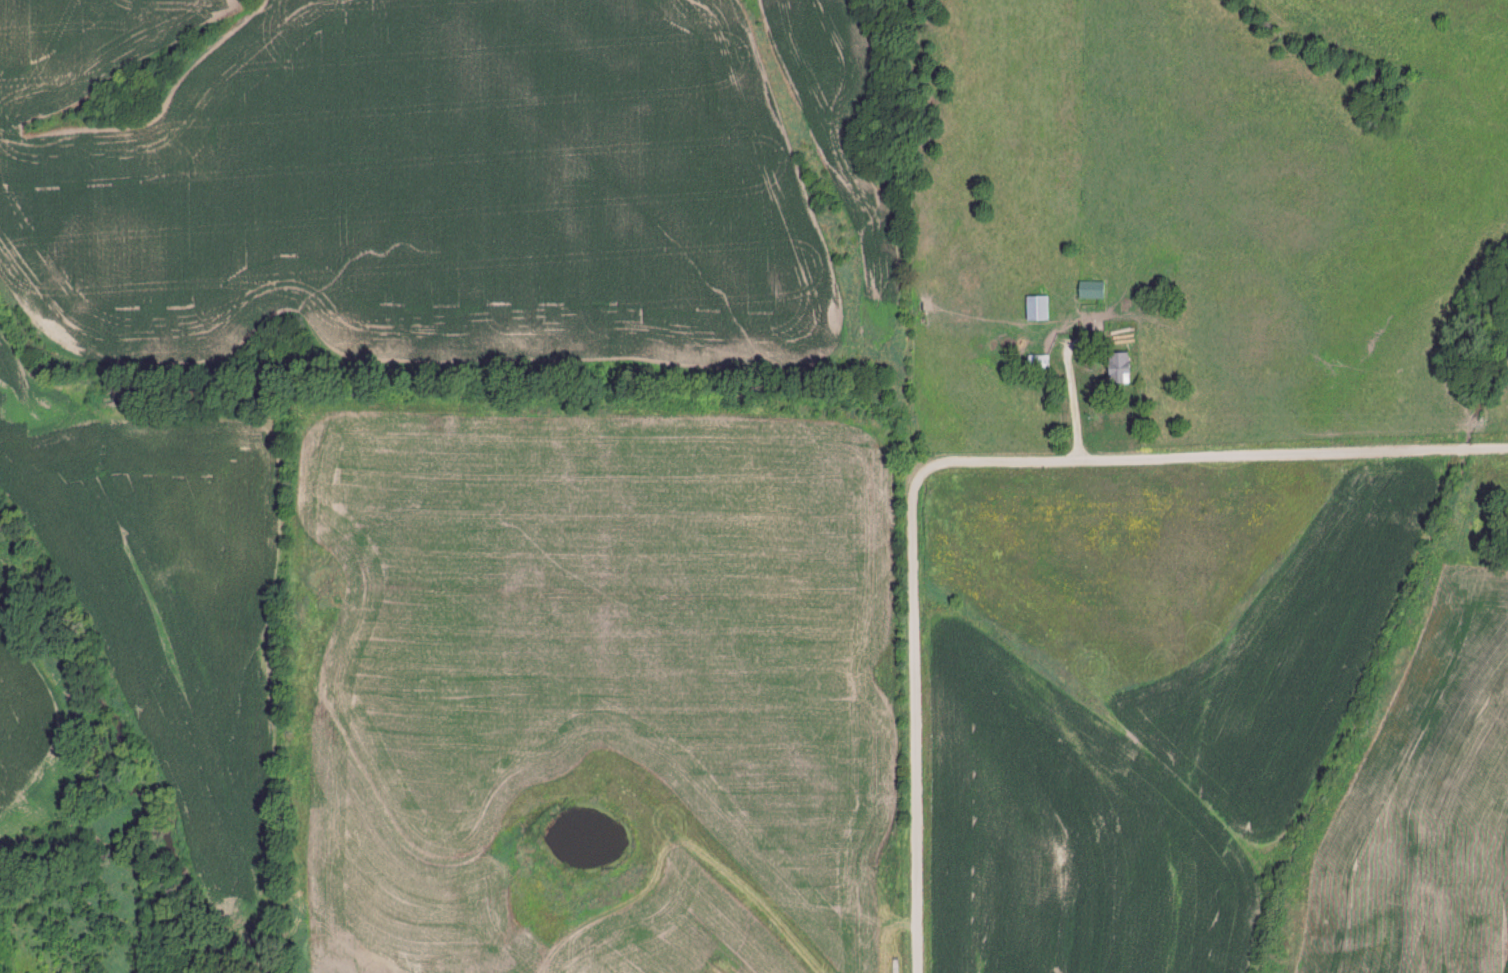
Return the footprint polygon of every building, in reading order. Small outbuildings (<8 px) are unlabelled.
[(1077,299),(1102,299),(1102,280),(1077,280),(1077,299)] [(1025,320),(1046,320),(1046,295),(1025,295),(1025,320)] [(1105,351),(1105,384),(1128,384),(1128,351),(1105,351)] [(1047,354),(1025,354),(1025,370),(1047,370),(1047,354)]
